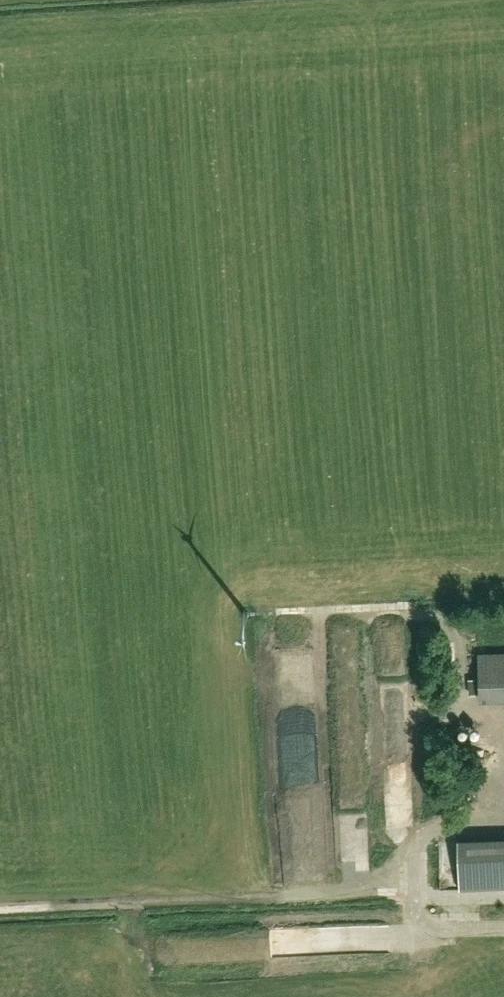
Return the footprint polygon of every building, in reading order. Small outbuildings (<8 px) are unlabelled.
[(503,697),(503,653),(479,654),(481,698),(503,697)] [(479,693),(478,679),(470,679),(471,694),(479,693)] [(320,816),(321,790),(290,789),(290,815),(320,816)] [(503,888),(503,839),(458,841),(460,889),(503,888)]
